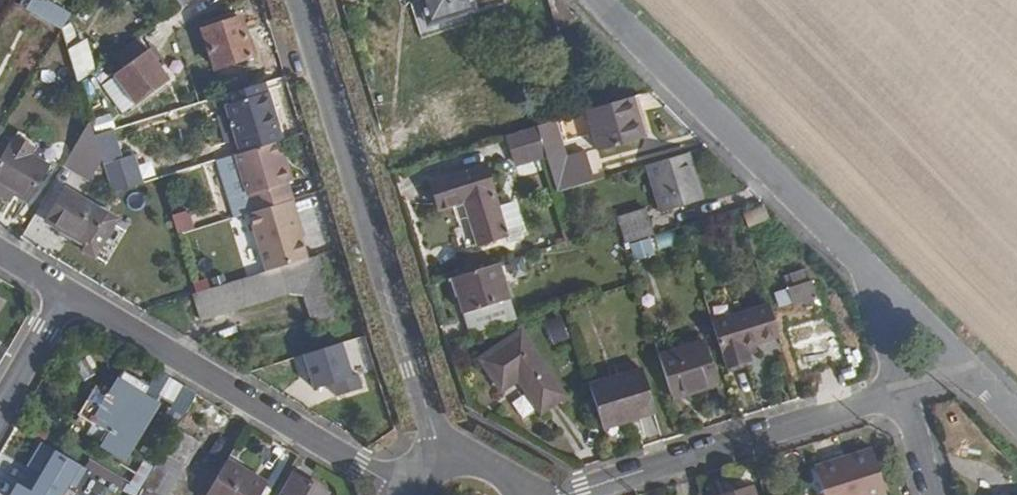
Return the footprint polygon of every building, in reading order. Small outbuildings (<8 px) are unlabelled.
[(24,7),(61,29),(71,14),(48,0),(28,0),(24,7)] [(426,21),(474,7),(471,0),(419,0),(426,21)] [(213,68),(215,67),(249,56),(251,56),(239,18),(222,23),(221,17),(203,23),(205,28),(200,30),(213,68)] [(144,48),(137,37),(113,55),(120,65),(111,74),(131,101),(166,77),(152,58),(144,48)] [(65,47),(76,79),(97,73),(86,40),(65,47)] [(150,44),(144,48),(152,58),(158,55),(150,44)] [(249,56),(215,67),(218,77),(251,67),(249,56)] [(261,84),(223,96),(237,140),(274,129),(261,84)] [(646,139),(634,98),(588,111),(600,152),(646,139)] [(85,164),(97,146),(93,135),(86,108),(60,150),(85,164)] [(110,114),(92,118),(95,131),(113,127),(110,114)] [(537,127),(511,136),(520,165),(544,157),(537,127)] [(240,153),(275,142),(278,141),(274,129),(237,140),(240,153)] [(97,146),(111,193),(138,185),(131,156),(119,159),(111,130),(93,135),(97,146)] [(29,202),(59,153),(19,131),(0,162),(0,194),(8,199),(13,192),(29,202)] [(253,212),(293,199),(286,179),(291,178),(287,161),(281,163),(279,154),(275,142),(240,153),(235,154),(253,212)] [(704,201),(689,154),(647,167),(662,214),(704,201)] [(488,164),(433,179),(441,207),(465,200),(478,243),(508,235),(488,164)] [(61,187),(42,218),(83,242),(79,247),(95,257),(116,221),(61,187)] [(267,270),(307,258),(294,216),(298,215),(293,199),(253,212),(249,213),(267,270)] [(177,233),(195,227),(188,208),(170,215),(177,233)] [(617,219),(619,228),(624,248),(655,239),(646,211),(617,219)] [(83,242),(42,218),(39,224),(79,247),(83,242)] [(675,232),(657,232),(657,248),(675,248),(675,232)] [(318,258),(192,295),(200,320),(292,294),(305,299),(312,323),(336,315),(318,258)] [(451,279),(470,337),(509,325),(504,310),(510,308),(497,264),(451,279)] [(804,272),(789,276),(793,289),(776,295),(779,308),(790,304),(792,308),(803,305),(805,310),(812,309),(810,302),(817,300),(812,282),(808,283),(804,272)] [(711,325),(725,371),(749,365),(745,350),(778,340),(769,308),(711,325)] [(521,334),(482,361),(505,391),(521,380),(544,411),(567,395),(521,334)] [(360,374),(375,370),(367,335),(304,350),(316,400),(364,389),(360,374)] [(658,359),(669,398),(715,385),(705,346),(658,359)] [(588,385),(601,429),(653,414),(640,370),(588,385)] [(157,405),(121,383),(95,425),(132,447),(157,405)] [(137,494),(168,494),(198,443),(176,429),(137,494)] [(88,468),(39,441),(25,465),(40,473),(30,490),(16,482),(8,494),(72,494),(88,468)] [(817,476),(823,494),(885,494),(872,451),(843,460),(846,467),(817,476)] [(814,468),(817,476),(846,467),(843,460),(814,468)] [(226,461),(206,494),(261,494),(266,485),(226,461)] [(294,474),(281,494),(325,494),(326,494),(294,474)]
